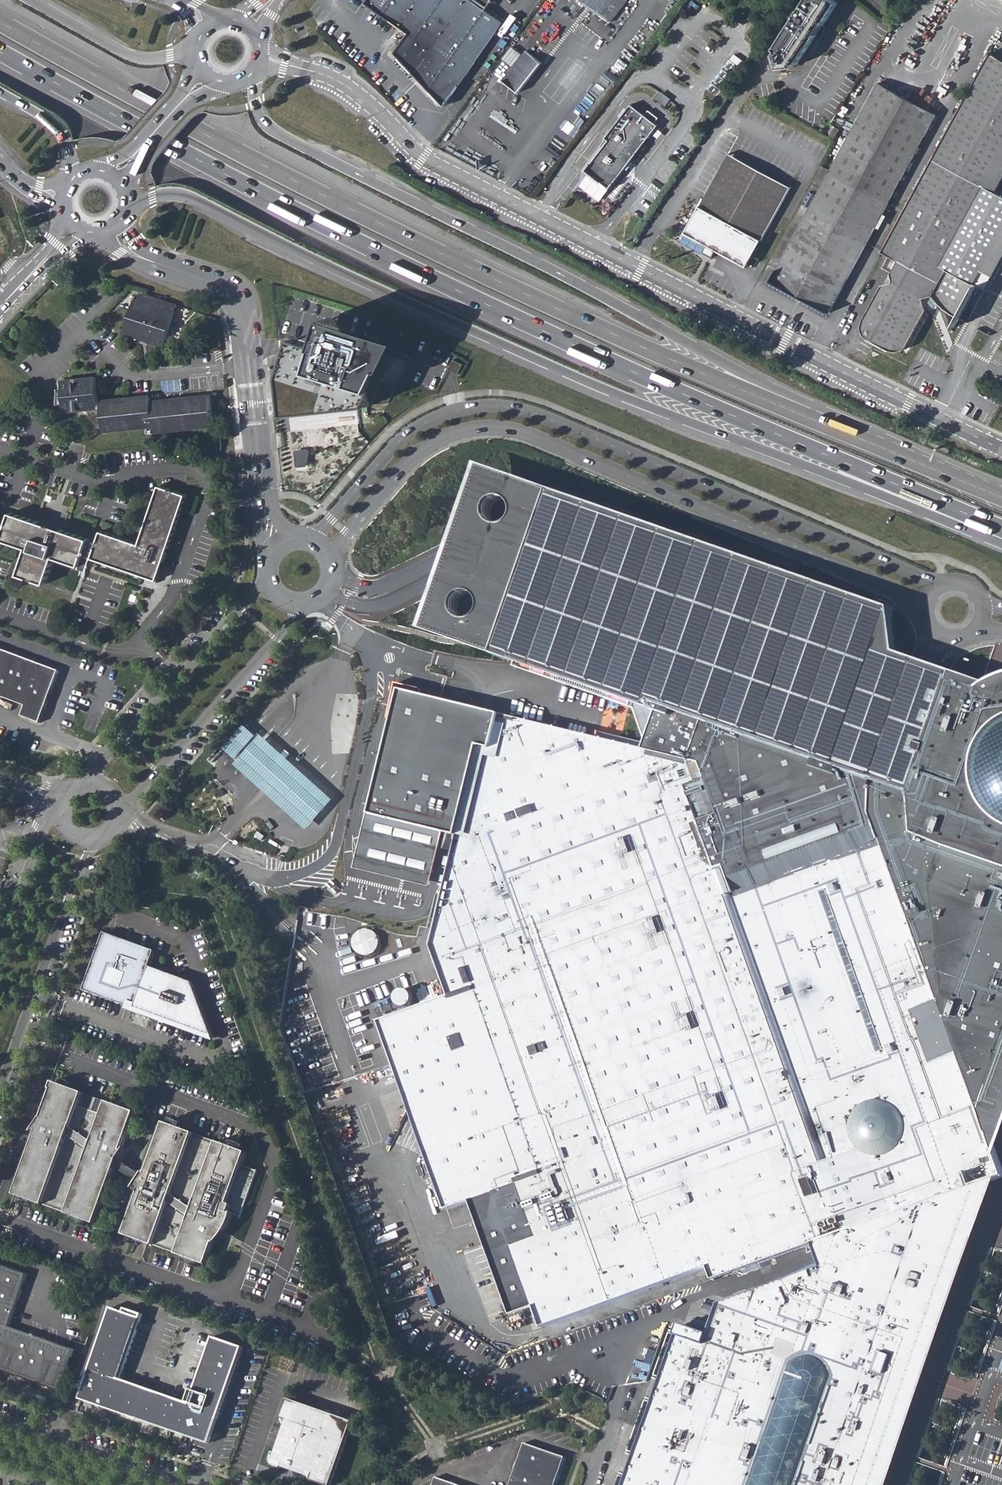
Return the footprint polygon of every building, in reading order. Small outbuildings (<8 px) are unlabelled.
[(364,3),(408,33),(395,53),(446,103),(503,22),(486,9),(492,0),(367,0),(364,3)] [(590,6),(611,23),(629,0),(582,0),(590,6)] [(833,0),(805,0),(773,49),(775,50),(773,54),(778,67),(792,67),(795,63),(797,64),(813,39),(822,25),(837,2),(833,0)] [(825,27),(822,25),(813,39),(820,40),(825,27)] [(526,51),(502,80),(519,93),(542,63),(526,51)] [(910,344),(927,310),(926,307),(926,304),(928,302),(930,300),(936,306),(943,311),(949,316),(959,321),(961,322),(962,321),(978,289),(986,293),(1001,262),(1001,199),(995,196),(982,189),(1001,152),(1001,61),(988,54),(955,116),(905,212),(883,253),(899,261),(891,276),(896,280),(893,284),(887,284),(883,284),(865,318),(864,326),(867,339),(887,350),(894,350),(895,355),(898,359),(903,361),(907,360),(911,357),(913,352),(913,348),(910,344)] [(771,282),(829,314),(885,210),(937,114),(879,83),(771,282)] [(638,109),(631,103),(605,137),(607,139),(584,169),(608,188),(657,125),(654,122),(658,117),(648,109),(644,114),(638,109)] [(995,196),(1001,182),(1001,152),(982,189),(995,196)] [(726,153),(684,233),(746,266),(788,187),(726,153)] [(891,276),(887,284),(893,284),(896,280),(891,276)] [(123,334),(163,347),(178,302),(162,297),(161,299),(141,292),(139,297),(135,296),(123,334)] [(320,305),(308,302),(303,322),(315,324),(317,317),(318,317),(320,305)] [(314,350),(289,339),(276,378),(283,415),(388,404),(405,363),(385,365),(396,342),(322,319),(314,350)] [(60,379),(63,411),(98,407),(98,405),(64,408),(62,381),(96,377),(96,375),(60,379)] [(98,405),(96,377),(62,381),(64,408),(98,405)] [(155,433),(213,427),(210,395),(152,401),(152,395),(101,400),(105,433),(155,428),(155,433)] [(222,449),(221,438),(209,439),(210,450),(222,449)] [(510,654),(534,663),(531,672),(637,710),(657,712),(656,716),(665,715),(875,780),(924,798),(964,679),(898,653),(892,615),(878,610),(878,604),(786,572),(784,577),(771,573),(772,567),(673,532),(670,537),(657,533),(659,527),(565,495),(563,500),(549,496),(543,514),(532,511),(529,498),(522,489),(512,482),(501,481),(490,482),(480,489),(473,498),(470,509),(471,519),(476,530),(485,538),(495,542),(507,542),(515,539),(525,532),(536,535),(523,573),(519,583),(510,609),(499,605),(497,595),(493,587),(486,580),(476,576),(463,575),(452,579),(442,588),(437,602),(438,616),(444,626),(452,633),(463,637),(471,637),(478,635),(486,631),(492,626),(502,630),(494,655),(509,659),(510,654)] [(101,531),(97,541),(92,558),(145,576),(145,579),(158,583),(163,568),(161,568),(186,495),(159,485),(139,544),(101,531)] [(80,567),(84,556),(89,539),(55,527),(55,525),(46,522),(45,524),(11,512),(7,523),(2,540),(27,548),(18,575),(46,584),(54,558),(80,567)] [(84,556),(92,558),(97,541),(89,539),(84,556)] [(43,724),(62,672),(0,648),(0,697),(28,708),(24,717),(43,724)] [(993,686),(964,679),(924,798),(967,1005),(993,1126),(998,1152),(1001,1170),(1001,682),(993,686)] [(442,832),(458,835),(479,746),(492,749),(501,714),(400,689),(371,815),(442,832)] [(875,780),(665,715),(655,752),(501,714),(494,742),(492,749),(479,746),(458,835),(431,946),(449,996),(379,1022),(409,1107),(440,1120),(425,1152),(446,1210),(493,1194),(517,1185),(536,1237),(512,1245),(542,1328),(708,1267),(729,1260),(734,1274),(815,1244),(823,1268),(735,1300),(722,1338),(683,1325),(627,1484),(862,1484),(950,1234),(953,1228),(955,1222),(958,1214),(965,1194),(967,1187),(962,1175),(969,1172),(974,1186),(981,1184),(984,1191),(1001,1185),(1001,1170),(998,1152),(993,1126),(967,1005),(924,798),(875,780)] [(236,763),(258,739),(245,728),(225,751),(236,763)] [(279,803),(307,830),(334,800),(308,775),(276,745),(264,734),(258,739),(236,763),(250,776),(279,803)] [(442,832),(371,815),(363,848),(358,868),(425,884),(430,885),(442,832)] [(377,952),(380,948),(380,944),(380,939),(378,935),(375,932),(371,930),(367,928),(362,929),(358,931),(355,934),(353,938),(352,943),(353,947),(354,951),(357,954),(361,956),(366,957),(370,957),(374,955),(377,952)] [(154,950),(103,933),(83,991),(134,1007),(133,1010),(150,1017),(151,1015),(213,1037),(192,981),(148,966),(154,950)] [(213,1037),(151,1015),(150,1017),(214,1040),(213,1037)] [(37,1133),(13,1196),(96,1226),(119,1165),(120,1160),(122,1158),(126,1153),(123,1152),(138,1114),(55,1082),(51,1091),(53,1092),(44,1118),(33,1131),(37,1133)] [(440,1120),(409,1107),(425,1152),(440,1120)] [(165,1124),(147,1175),(145,1177),(140,1183),(135,1190),(140,1193),(124,1236),(206,1266),(215,1243),(217,1245),(220,1241),(224,1234),(233,1218),(241,1222),(258,1175),(253,1173),(242,1169),(243,1166),(247,1155),(165,1124)] [(119,1165),(140,1183),(145,1177),(122,1158),(120,1160),(119,1165)] [(517,1185),(493,1194),(512,1245),(536,1237),(517,1185)] [(220,1241),(224,1243),(228,1236),(224,1234),(220,1241)] [(708,1267),(712,1281),(733,1273),(729,1260),(708,1267)] [(59,1392),(74,1350),(10,1328),(28,1275),(0,1266),(0,1371),(59,1392)] [(735,1300),(720,1305),(710,1334),(722,1338),(735,1300)] [(125,1313),(113,1309),(81,1399),(135,1418),(156,1422),(168,1424),(206,1438),(213,1418),(218,1420),(243,1349),(214,1338),(190,1406),(120,1381),(144,1315),(126,1309),(125,1313)] [(307,1472),(310,1480),(327,1484),(331,1484),(352,1423),(290,1400),(283,1419),(286,1426),(291,1437),(281,1443),(286,1452),(279,1455),(276,1454),(271,1453),(269,1456),(269,1460),(270,1463),(272,1466),(275,1468),(279,1469),(281,1463),(282,1460),(290,1457),(291,1460),(298,1462),(302,1461),(307,1472)] [(135,1418),(209,1444),(218,1420),(213,1418),(206,1438),(168,1424),(156,1422),(135,1418)] [(286,1426),(281,1443),(291,1437),(286,1426)] [(286,1452),(281,1443),(276,1454),(279,1455),(286,1452)] [(567,1458),(526,1444),(512,1484),(557,1484),(567,1458)] [(282,1460),(281,1463),(307,1472),(302,1461),(298,1462),(291,1460),(290,1457),(282,1460)]
